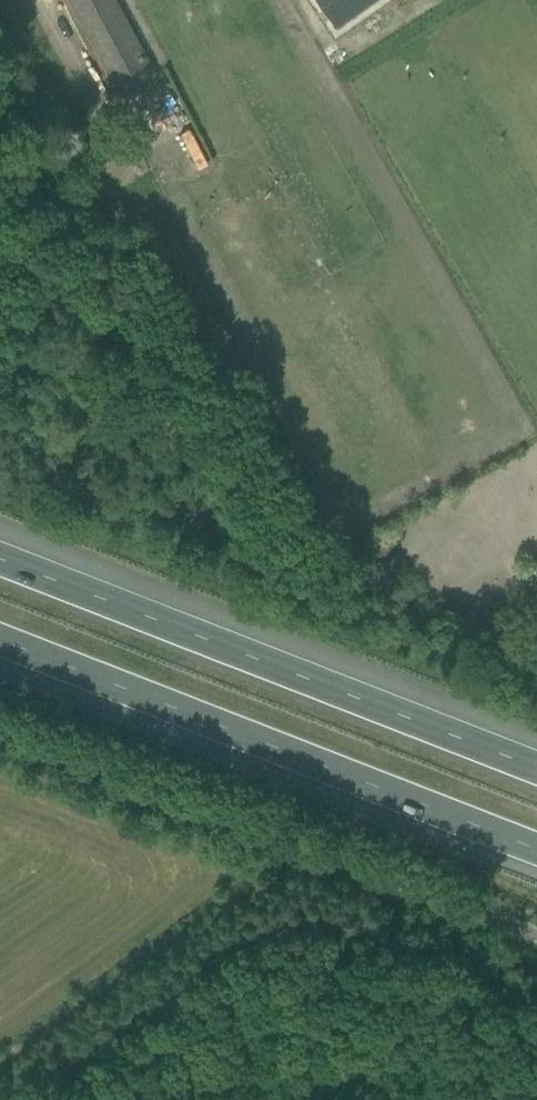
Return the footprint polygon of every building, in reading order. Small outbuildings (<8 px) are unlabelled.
[(121,94),(157,74),(117,0),(71,0),(121,94)] [(336,26),(373,0),(318,0),(336,26)] [(523,608),(515,614),(521,623),(530,617),(523,608)]
